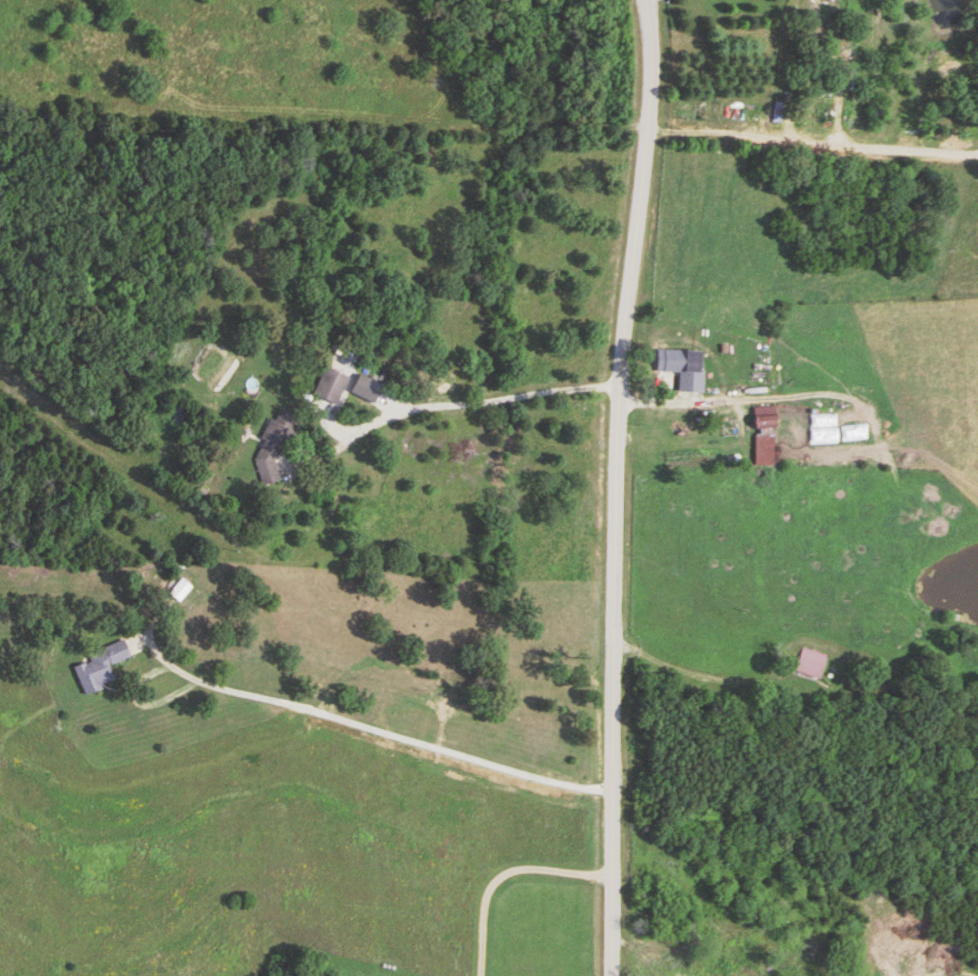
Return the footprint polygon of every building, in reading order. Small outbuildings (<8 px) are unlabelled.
[(782,123),(784,107),(776,106),(774,122),(782,123)] [(656,372),(698,375),(700,353),(657,350),(656,372)] [(350,374),(329,364),(315,395),(336,405),(350,374)] [(775,408),(753,408),(753,466),(775,466),(775,408)] [(251,476),(271,485),(299,420),(280,411),(251,476)] [(193,587),(183,578),(169,594),(179,603),(193,587)] [(84,695),(114,684),(108,666),(129,659),(123,643),(72,661),(84,695)] [(820,680),(829,656),(804,646),(794,669),(820,680)]
